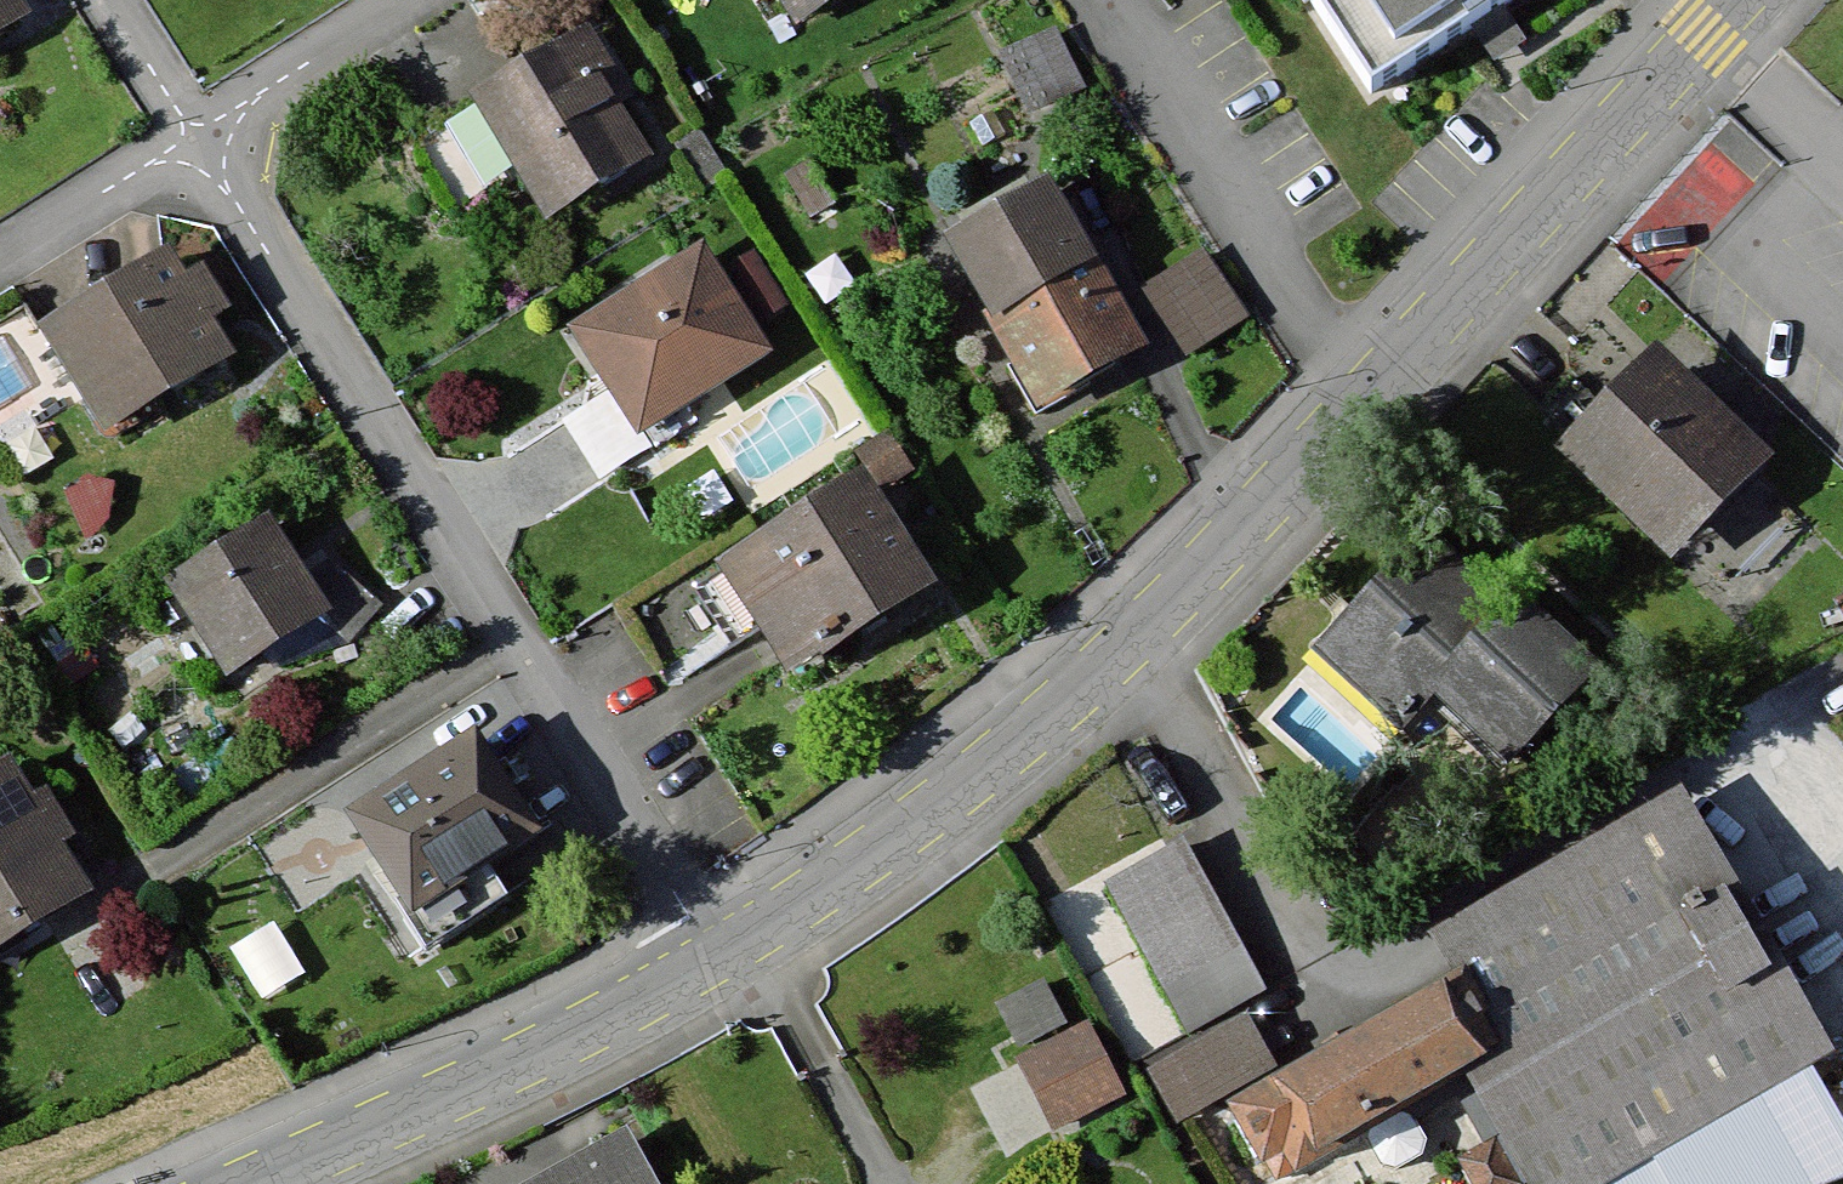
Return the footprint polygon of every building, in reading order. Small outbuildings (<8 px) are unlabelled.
[(27,9),(21,0),(0,0),(0,26),(27,9)] [(795,14),(818,0),(787,0),(795,14)] [(1374,97),(1519,0),(1308,0),(1374,97)] [(1001,41),(1021,105),(1087,85),(1067,20),(1001,41)] [(551,214),(647,157),(576,36),(480,92),(551,214)] [(1140,344),(1047,182),(950,237),(1043,400),(1140,344)] [(1245,313),(1203,247),(1141,287),(1183,352),(1245,313)] [(641,423),(761,348),(699,249),(579,325),(641,423)] [(59,343),(116,433),(233,360),(176,270),(59,343)] [(1586,458),(1669,538),(1740,464),(1656,385),(1586,458)] [(886,434),(858,454),(884,489),(911,470),(886,434)] [(795,665),(929,581),(863,475),(728,559),(795,665)] [(168,588),(226,680),(333,614),(276,521),(168,588)] [(1580,686),(1424,551),(1325,665),(1404,733),(1441,691),(1518,757),(1580,686)] [(413,918),(540,837),(477,740),(351,820),(413,918)] [(0,766),(0,953),(92,896),(62,848),(77,838),(48,792),(37,799),(12,759),(0,766)] [(1808,1070),(1681,853),(1459,978),(1232,1103),(1277,1174),(1466,1073),(1531,1183),(1610,1183),(1808,1070)] [(1182,1034),(1250,999),(1174,855),(1106,890),(1182,1034)] [(995,998),(1020,1042),(1074,1013),(1049,968),(995,998)] [(1275,1064),(1246,1012),(1147,1068),(1176,1119),(1275,1064)] [(1058,1121),(1122,1092),(1095,1032),(1030,1061),(1058,1121)] [(1808,1070),(1610,1183),(1803,1183),(1842,1169),(1842,1130),(1808,1070)] [(1495,1137),(1459,1156),(1474,1183),(1516,1183),(1519,1183),(1495,1137)] [(633,1143),(556,1183),(655,1183),(633,1143)]
